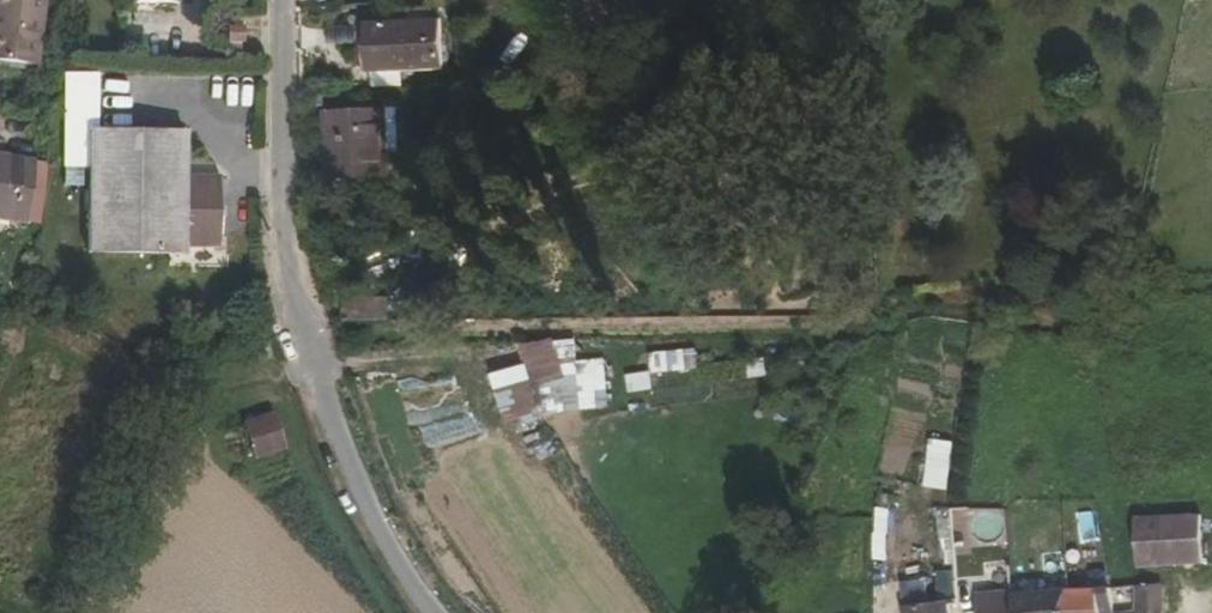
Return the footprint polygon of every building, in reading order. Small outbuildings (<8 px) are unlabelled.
[(33,63),(40,0),(0,0),(0,59),(33,63)] [(372,73),(441,70),(439,20),(370,23),(372,73)] [(222,60),(238,60),(239,36),(223,36),(222,60)] [(335,181),(371,179),(385,178),(382,109),(324,113),(326,181),(335,181)] [(187,173),(187,133),(89,131),(86,253),(186,256),(186,247),(220,247),(220,174),(187,173)] [(0,157),(0,216),(25,219),(31,162),(0,157)] [(372,193),(371,179),(335,181),(336,194),(372,193)] [(502,420),(611,408),(606,358),(577,361),(574,337),(521,343),(523,367),(497,370),(502,420)] [(930,486),(953,489),(965,364),(942,362),(930,486)] [(652,371),(628,375),(631,392),(655,388),(652,371)] [(241,422),(253,460),(285,449),(273,412),(241,422)] [(998,572),(997,507),(954,508),(956,574),(998,572)] [(1206,517),(1138,518),(1139,568),(1207,567),(1206,517)] [(956,601),(957,576),(913,575),(912,600),(956,601)] [(1098,597),(1065,602),(1066,612),(1101,612),(1098,597)] [(1036,603),(1008,605),(1008,612),(1037,612),(1036,603)] [(1008,605),(956,607),(956,612),(1008,612),(1008,605)]
